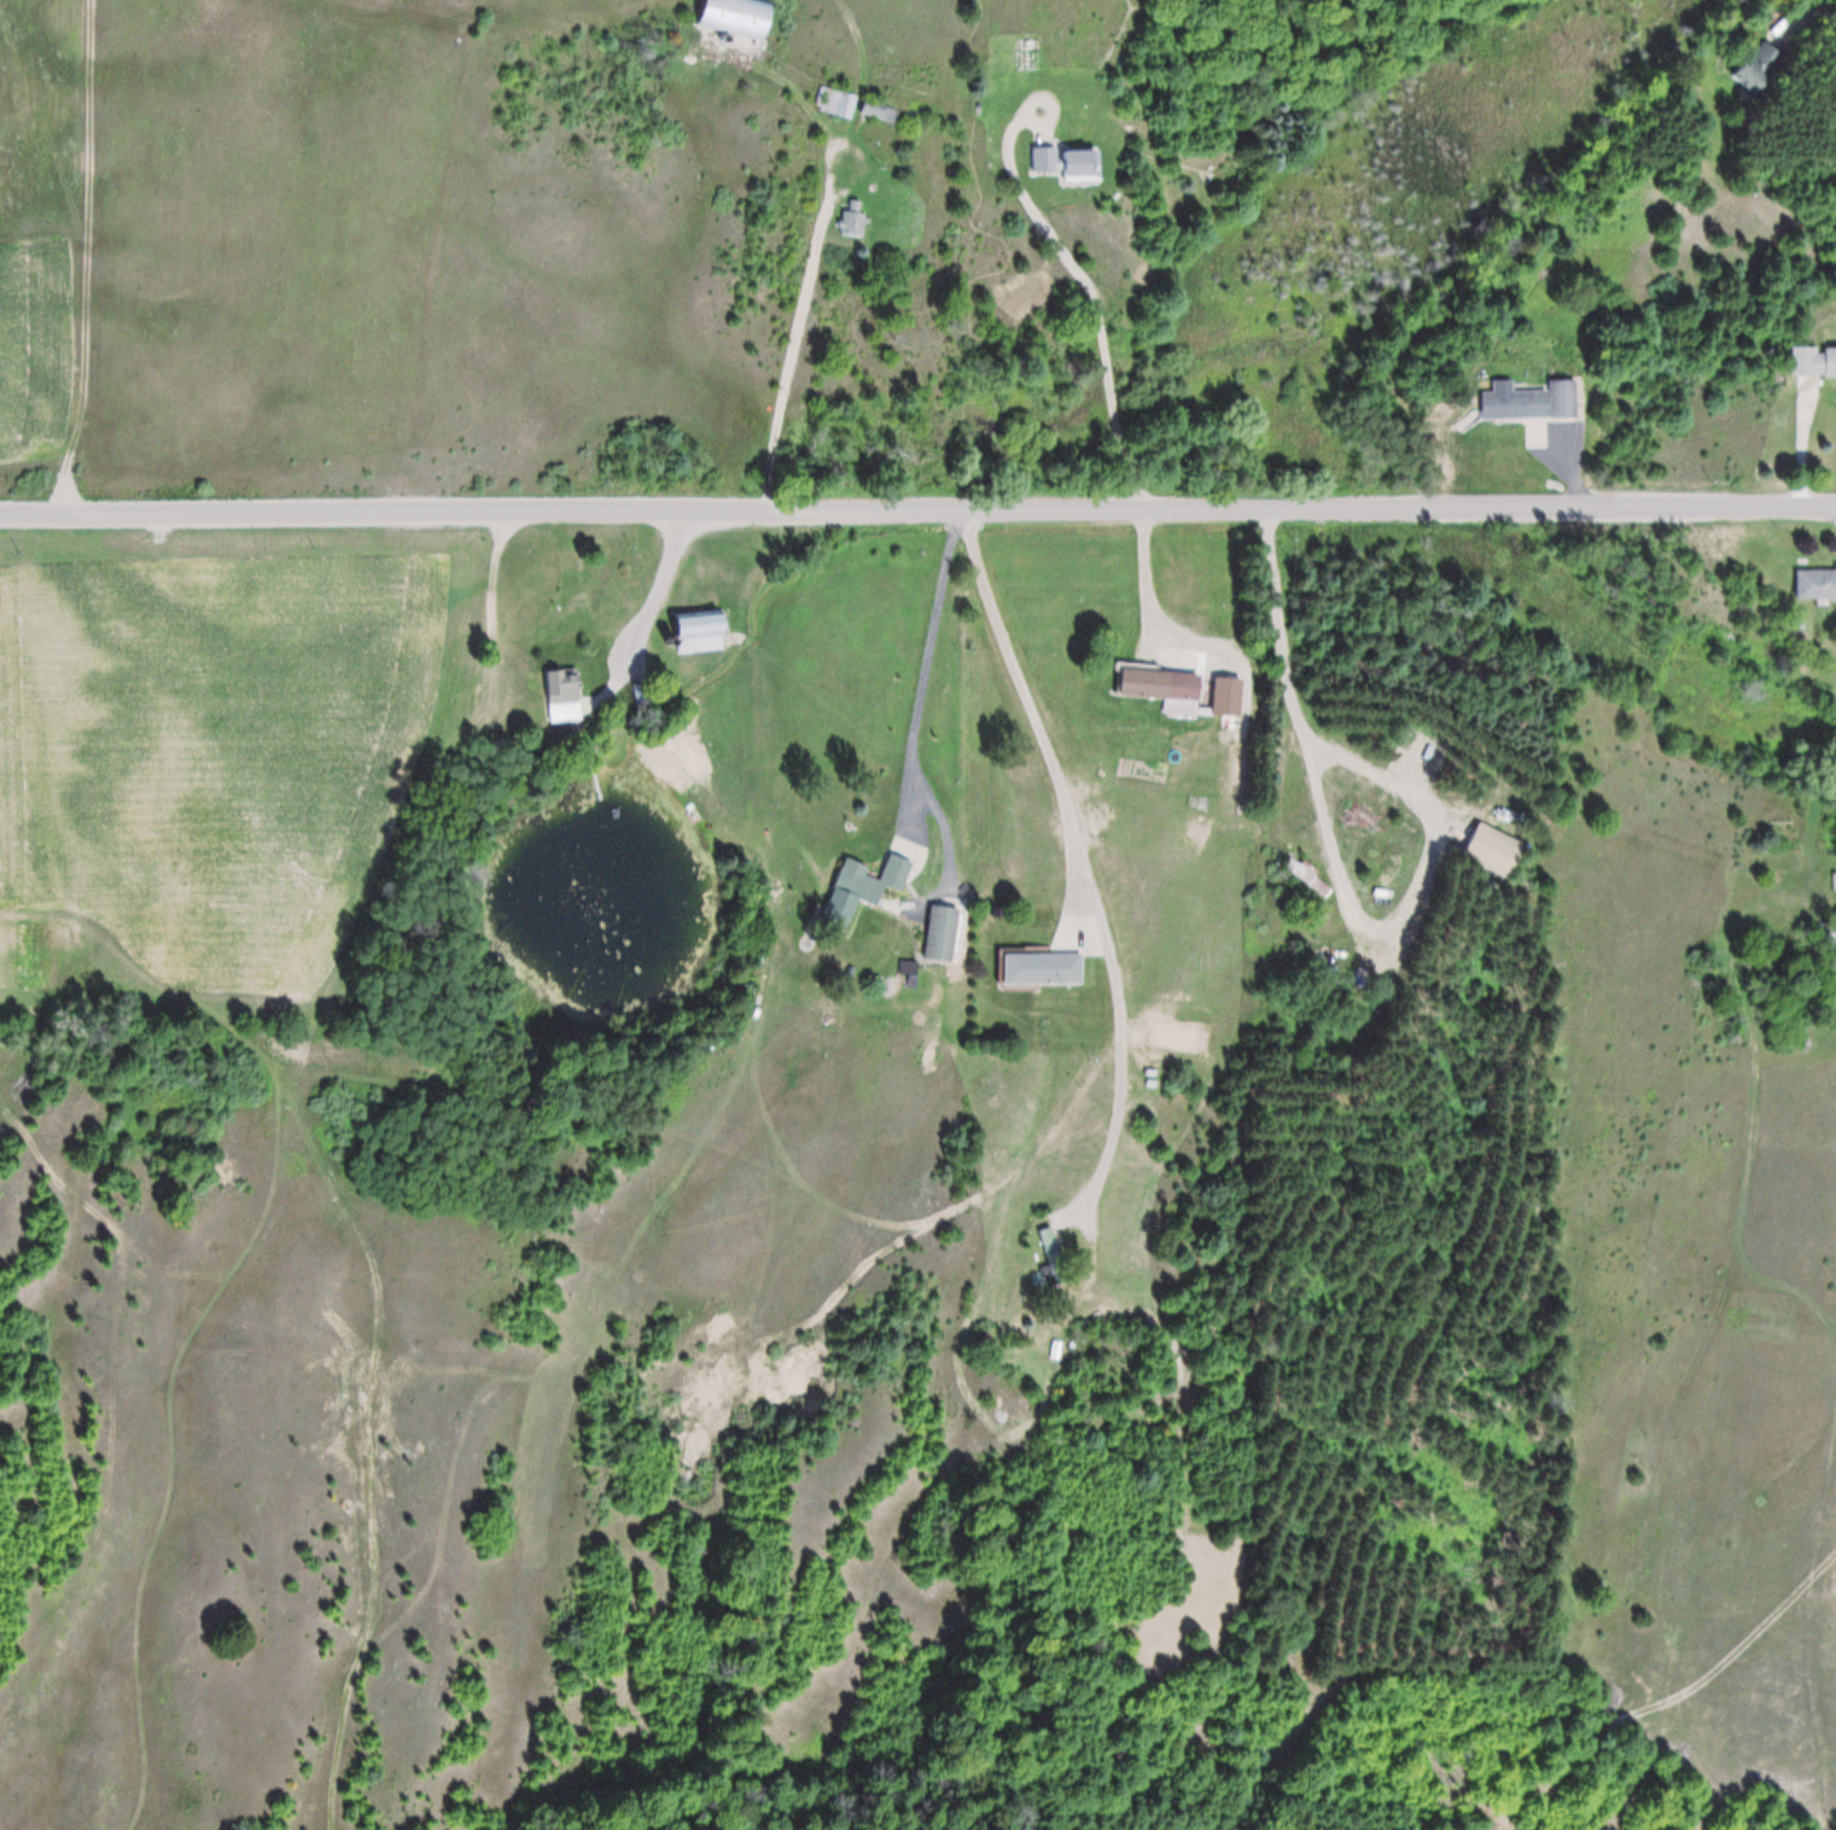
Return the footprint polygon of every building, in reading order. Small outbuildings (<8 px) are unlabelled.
[(775,0),(707,0),(702,26),(768,38),(775,0)] [(1756,95),(1769,77),(1745,59),(1731,77),(1756,95)] [(868,199),(850,200),(850,211),(841,211),(842,236),(868,236),(868,199)] [(1791,347),(1791,375),(1835,376),(1835,347),(1791,347)] [(1577,418),(1577,380),(1546,381),(1546,391),(1480,392),(1480,419),(1577,418)] [(1835,598),(1835,569),(1794,569),(1794,598),(1835,598)] [(679,652),(730,650),(728,610),(678,612),(679,652)] [(1197,717),(1201,674),(1119,667),(1116,694),(1165,699),(1164,714),(1197,717)] [(549,722),(583,721),(581,668),(547,669),(549,722)] [(1526,844),(1476,821),(1459,857),(1510,881),(1526,844)] [(834,892),(880,906),(886,887),(905,893),(914,862),(889,855),(881,880),(866,876),(869,866),(844,858),(834,892)] [(927,960),(955,963),(961,910),(932,906),(927,960)] [(1084,984),(1083,951),(1003,953),(1004,986),(1084,984)] [(1039,1231),(1056,1286),(1069,1281),(1052,1226),(1039,1231)]
